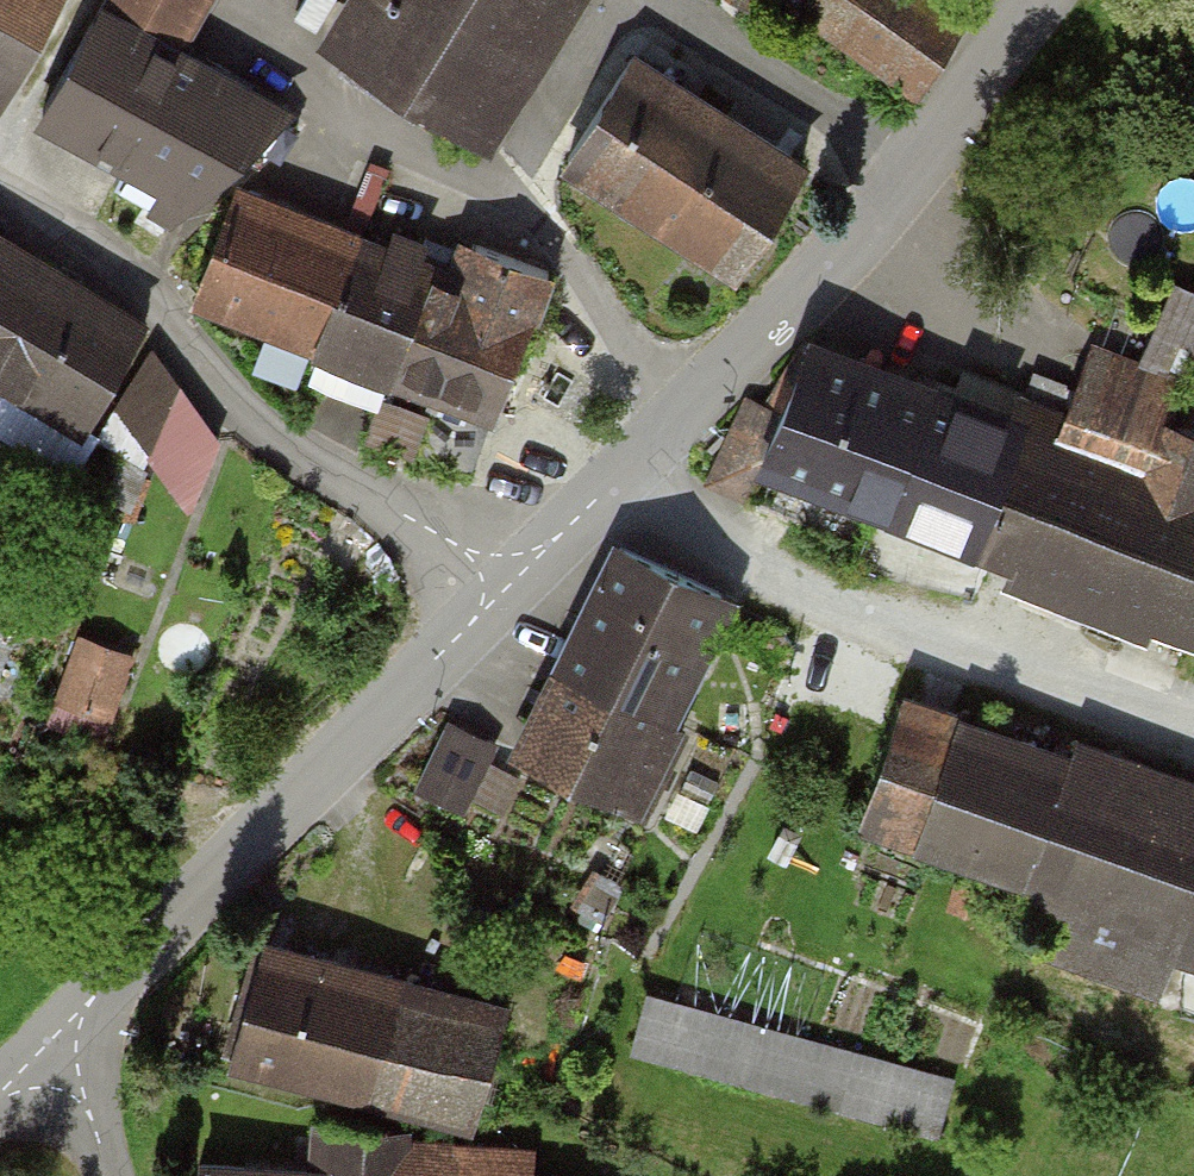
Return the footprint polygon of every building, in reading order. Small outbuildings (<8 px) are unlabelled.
[(2,84),(49,0),(0,0),(0,83),(2,84)] [(45,108),(130,155),(115,182),(171,213),(280,115),(176,58),(208,0),(104,0),(45,108)] [(350,49),(467,121),(543,0),(381,0),(350,49)] [(938,0),(811,0),(800,15),(914,94),(966,19),(938,0)] [(802,168),(631,60),(567,161),(737,269),(802,168)] [(356,238),(238,195),(200,298),(317,342),(356,238)] [(434,267),(356,238),(317,342),(322,343),(310,375),(345,388),(351,374),(387,387),(394,371),(431,272),(434,267)] [(85,422),(142,325),(0,239),(0,372),(85,422)] [(458,282),(431,272),(394,371),(436,387),(413,448),(471,470),(547,272),(473,243),(458,282)] [(820,352),(776,464),(1193,627),(1193,423),(1181,418),(1193,386),(1193,293),(1177,286),(1149,356),(1111,341),(1068,449),(820,352)] [(215,443),(151,356),(120,407),(191,503),(215,443)] [(620,547),(562,670),(679,724),(737,601),(620,547)] [(123,668),(77,652),(62,696),(108,712),(123,668)] [(562,670),(521,758),(639,809),(679,724),(562,670)] [(916,705),(874,820),(1073,891),(1052,951),(1158,989),(1180,929),(1193,934),(1193,805),(916,705)] [(492,743),(453,724),(421,789),(461,808),(492,743)] [(502,1014),(262,947),(233,1051),(472,1118),(502,1014)] [(948,1080),(647,997),(634,1043),(935,1127),(948,1080)] [(322,1125),(319,1173),(198,1166),(197,1175),(527,1175),(529,1153),(406,1145),(407,1130),(322,1125)]
